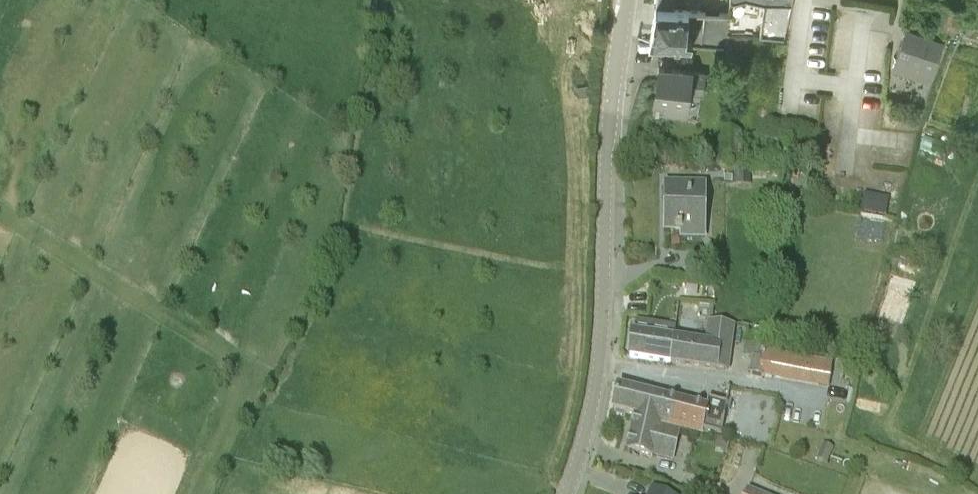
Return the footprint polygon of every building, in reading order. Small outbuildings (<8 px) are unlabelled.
[(704,13),(689,11),(689,10),(669,7),(671,0),(658,0),(656,6),(650,38),(650,39),(675,42),(692,44),(700,45),(742,51),(737,67),(743,69),(755,39),(727,36),(728,15),(720,13),(704,13)] [(732,2),(731,14),(729,14),(728,15),(727,36),(755,39),(756,36),(761,36),(761,34),(785,36),(794,0),(733,0),(732,2)] [(942,38),(906,27),(892,69),(930,82),(942,38)] [(659,65),(657,79),(655,99),(670,101),(668,113),(688,116),(691,93),(704,95),(708,70),(695,68),(694,71),(659,65)] [(591,86),(577,87),(578,98),(591,97),(591,86)] [(744,135),(743,135),(733,134),(723,133),(720,167),(743,168),(744,135)] [(702,237),(699,185),(680,185),(680,187),(668,187),(667,230),(676,230),(676,232),(682,232),(682,230),(695,230),(700,230),(701,237),(702,237)] [(888,202),(864,197),(860,215),(884,220),(888,202)] [(706,343),(673,340),(670,362),(727,369),(732,323),(709,320),(706,343)] [(652,337),(632,335),(632,336),(631,336),(629,358),(649,360),(670,362),(673,340),(652,337)] [(753,358),(749,376),(766,379),(769,362),(767,361),(770,350),(745,345),(742,357),(753,358)] [(829,385),(833,364),(786,357),(782,378),(829,385)] [(682,428),(661,424),(661,421),(667,398),(666,398),(618,387),(613,410),(635,416),(628,451),(674,461),(682,428)] [(667,398),(661,421),(720,434),(727,404),(708,400),(706,407),(667,398)] [(728,441),(716,438),(713,448),(725,451),(728,441)] [(832,448),(821,444),(815,459),(825,463),(832,448)]
